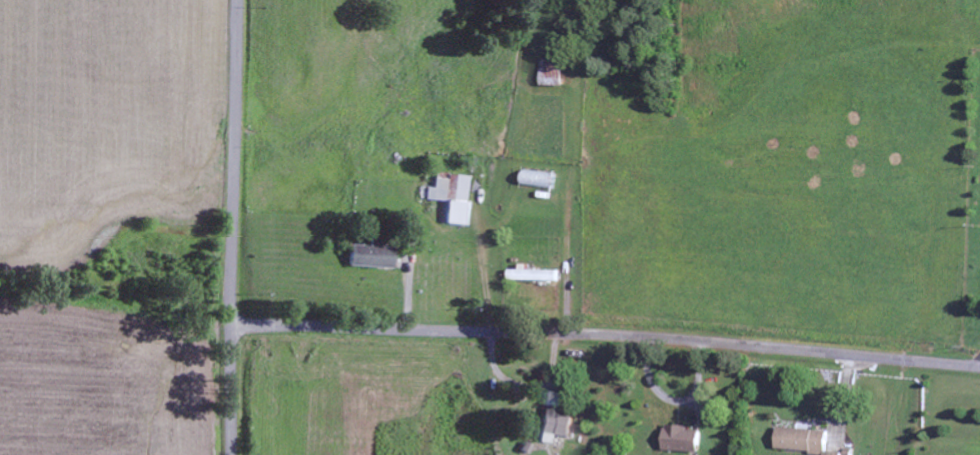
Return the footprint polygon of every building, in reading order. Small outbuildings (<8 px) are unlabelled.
[(470,176),(437,173),(436,188),(429,187),(428,199),(450,201),(448,223),(468,225),(471,201),(467,201),(470,176)] [(371,245),(351,244),(350,266),(394,268),(394,247),(383,247),(383,240),(372,239),(371,245)] [(510,281),(561,282),(561,271),(531,270),(531,265),(522,264),(521,270),(511,270),(510,281)] [(690,426),(668,426),(667,452),(703,453),(704,431),(690,431),(690,426)] [(828,453),(828,454),(855,454),(855,453),(830,451),(832,431),(780,427),(778,450),(828,453)]
